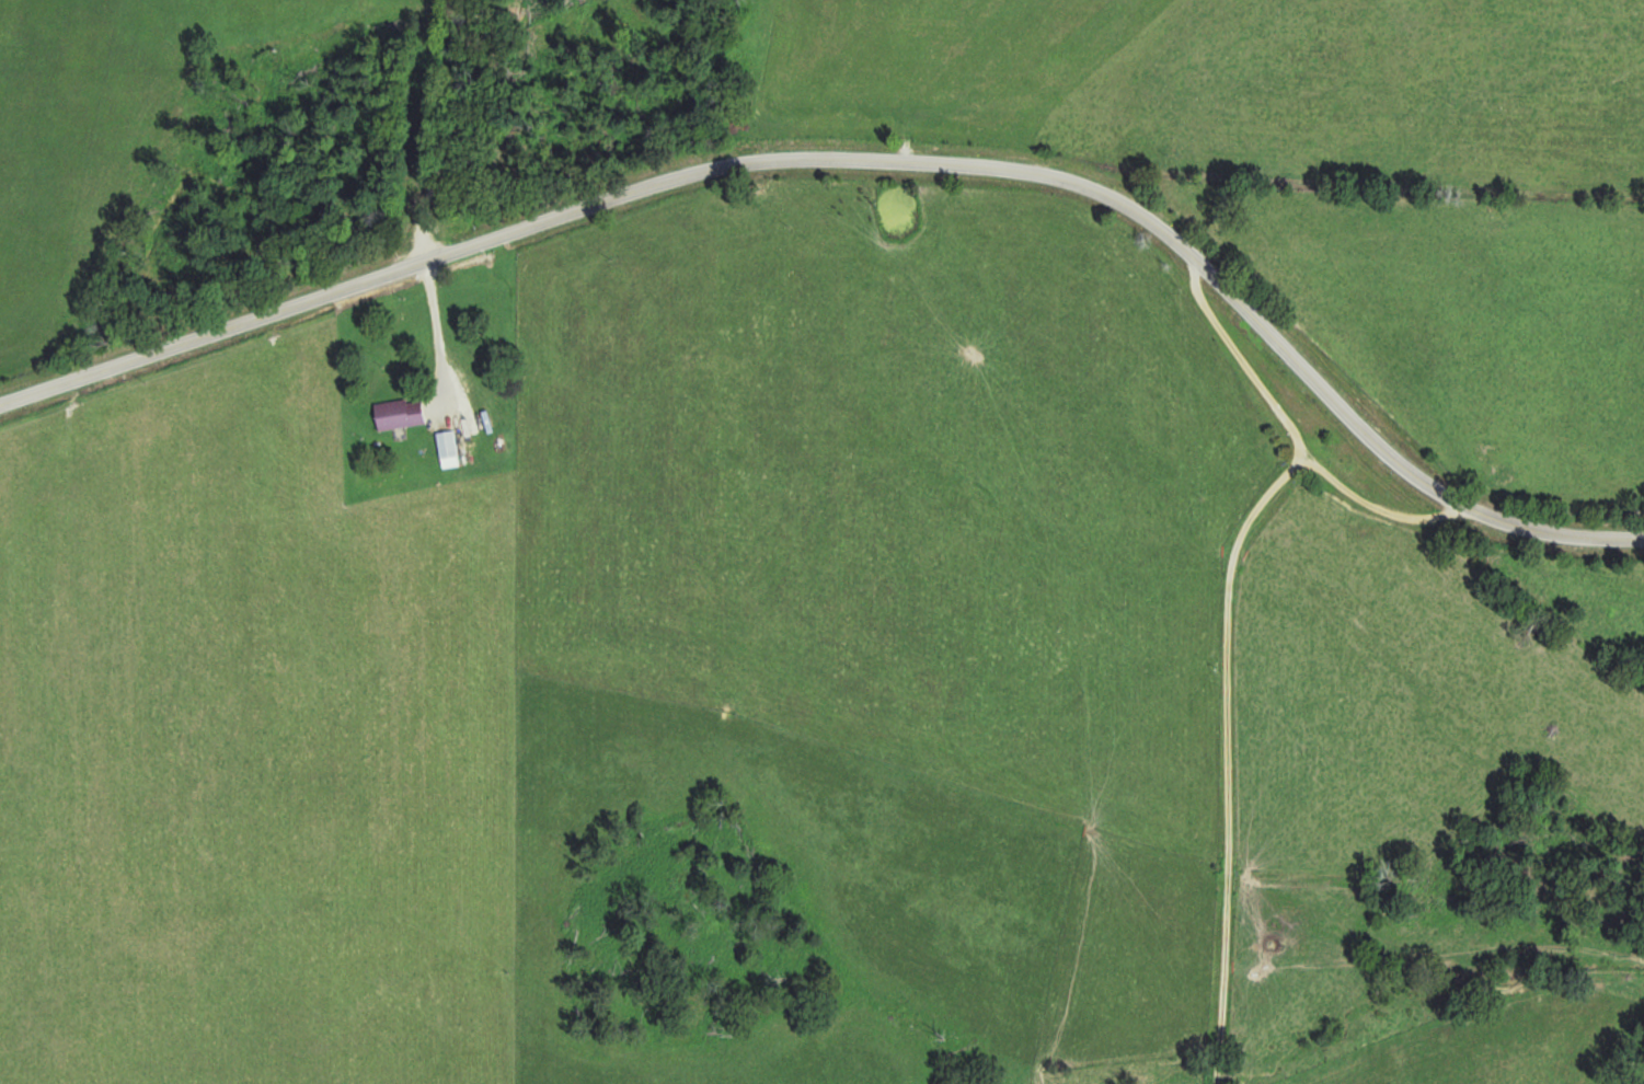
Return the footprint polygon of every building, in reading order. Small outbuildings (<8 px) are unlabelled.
[(431,422),(426,396),(376,404),(380,430),(431,422)] [(462,466),(458,430),(439,432),(443,468),(462,466)]
